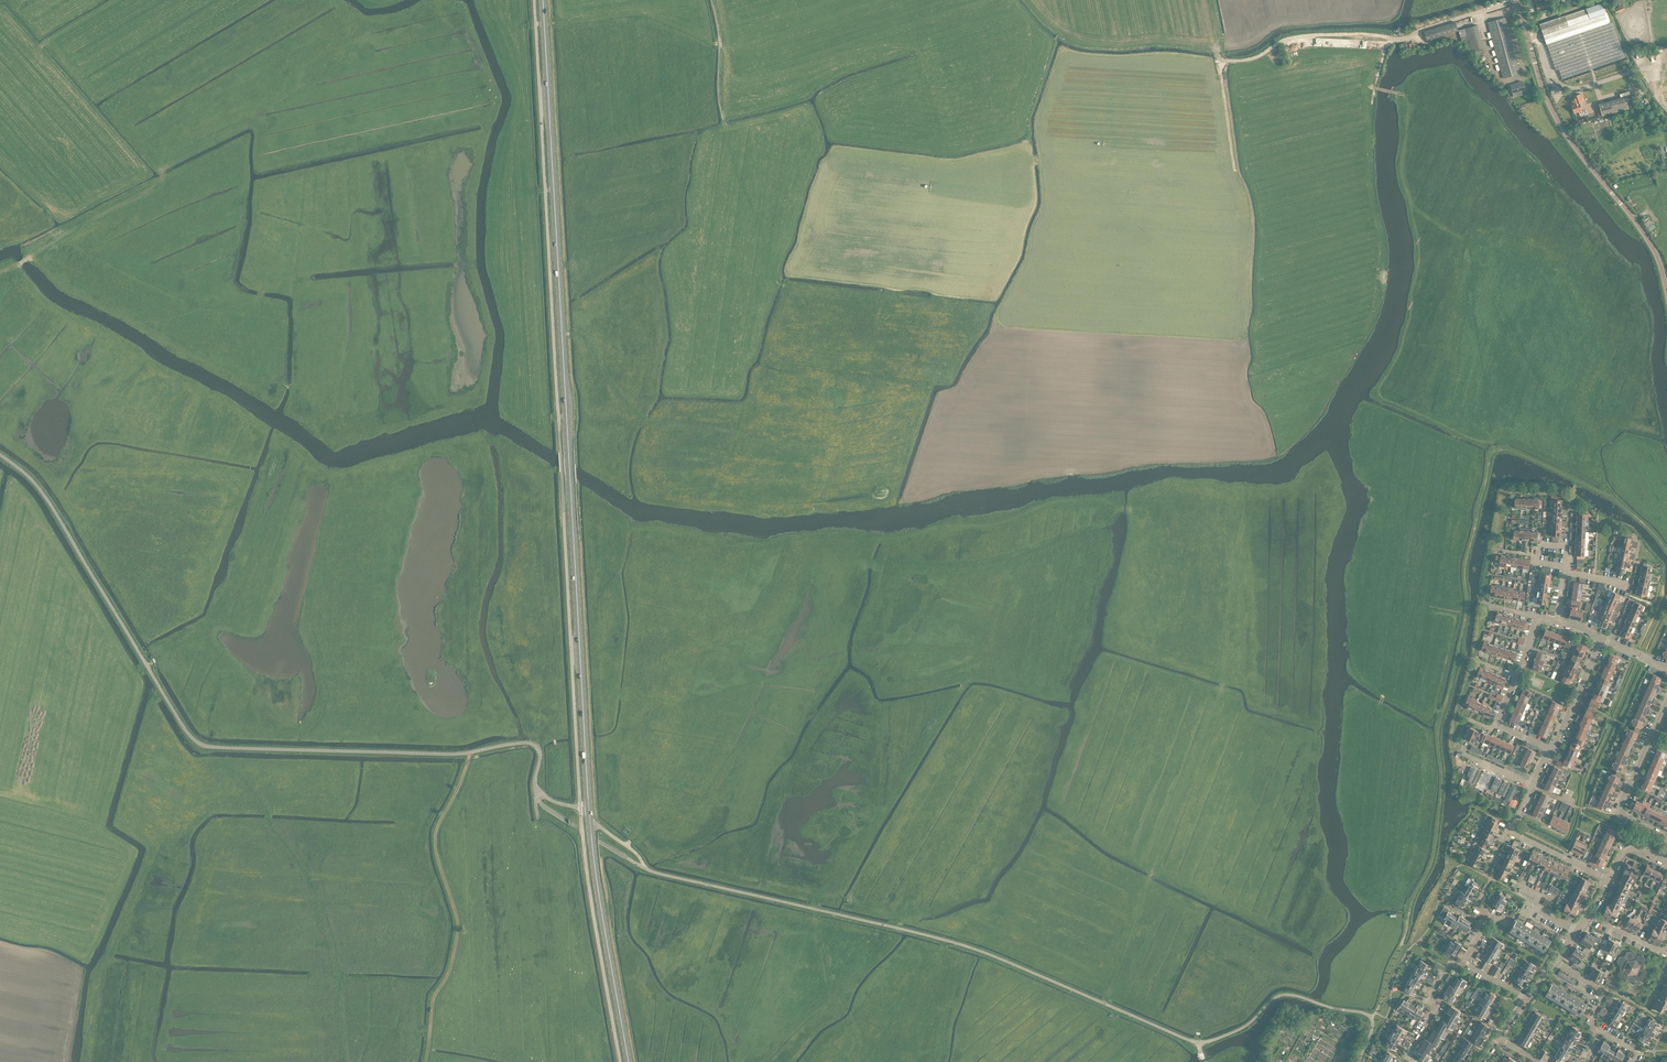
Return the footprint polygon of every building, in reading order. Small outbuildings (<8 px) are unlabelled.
[(1543,9),(1557,5),(1556,0),(1542,4),(1543,9)] [(1625,9),(1621,0),(1616,0),(1612,2),(1617,13),(1625,9)] [(1546,44),(1609,23),(1606,13),(1604,14),(1601,3),(1585,8),(1586,10),(1540,25),(1546,44)] [(1504,17),(1487,22),(1500,71),(1499,71),(1500,75),(1501,75),(1503,78),(1520,74),(1504,17)] [(1427,40),(1458,30),(1455,22),(1424,31),(1427,40)] [(1464,29),(1459,30),(1462,41),(1467,40),(1471,51),(1474,50),(1476,56),(1479,55),(1479,57),(1484,56),(1484,54),(1484,53),(1483,48),(1477,25),(1474,26),(1470,27),(1464,29)] [(1578,43),(1580,50),(1594,46),(1591,35),(1577,39),(1578,43)] [(1523,82),(1521,82),(1521,80),(1518,81),(1518,83),(1510,85),(1512,94),(1526,90),(1523,82)] [(1574,113),(1582,110),(1580,103),(1583,102),(1583,101),(1584,100),(1583,96),(1582,97),(1581,94),(1572,97),(1573,99),(1570,100),(1572,105),(1571,105),(1574,113)] [(1603,117),(1629,110),(1626,98),(1600,105),(1603,117)] [(1649,218),(1644,223),(1650,231),(1656,227),(1649,218)] [(1553,506),(1562,506),(1562,503),(1568,503),(1568,500),(1559,500),(1559,496),(1551,496),(1551,500),(1553,500),(1553,506)] [(1533,499),(1532,508),(1538,508),(1541,508),(1542,500),(1539,500),(1539,499),(1538,499),(1538,497),(1535,497),(1533,497),(1533,499)] [(1511,507),(1520,508),(1521,498),(1514,498),(1512,498),(1511,503),(1510,503),(1510,504),(1510,505),(1510,507),(1511,507)] [(1576,516),(1576,519),(1588,520),(1588,514),(1586,514),(1586,511),(1581,511),(1581,513),(1571,513),(1571,516),(1576,516)] [(1531,542),(1537,542),(1540,542),(1540,540),(1540,532),(1537,532),(1537,531),(1534,531),(1534,529),(1531,529),(1531,540),(1531,542)] [(1637,545),(1638,542),(1632,541),(1633,538),(1632,538),(1632,534),(1623,532),(1622,536),(1620,536),(1619,541),(1637,545)] [(1631,547),(1636,548),(1637,545),(1619,541),(1618,547),(1621,548),(1630,550),(1631,547)] [(1621,548),(1620,554),(1634,557),(1635,554),(1630,553),(1630,550),(1621,548)] [(1572,549),(1572,552),(1575,552),(1575,555),(1577,555),(1577,559),(1583,559),(1583,556),(1584,556),(1584,549),(1572,549)] [(1634,560),(1634,557),(1620,554),(1618,553),(1617,559),(1628,562),(1628,558),(1634,560)] [(1496,555),(1494,564),(1495,564),(1495,563),(1498,564),(1498,567),(1504,568),(1505,565),(1506,556),(1500,555),(1500,556),(1496,555)] [(1632,566),(1627,564),(1628,562),(1617,559),(1615,565),(1632,568),(1632,566)] [(1641,565),(1640,571),(1649,573),(1651,567),(1648,566),(1649,564),(1643,563),(1643,565),(1641,565)] [(1626,570),(1631,571),(1632,568),(1615,565),(1614,571),(1625,573),(1626,570)] [(1640,571),(1639,577),(1650,579),(1652,573),(1649,573),(1640,571)] [(1538,573),(1537,579),(1548,581),(1550,581),(1550,576),(1549,576),(1549,574),(1546,574),(1542,573),(1540,573),(1538,573)] [(1633,578),(1632,581),(1649,585),(1650,579),(1639,577),(1638,580),(1633,578)] [(1637,585),(1636,588),(1648,591),(1649,585),(1632,581),(1632,584),(1637,585)] [(1491,585),(1489,595),(1494,595),(1494,596),(1500,597),(1501,586),(1502,585),(1496,584),(1495,586),(1491,585)] [(1630,590),(1630,593),(1646,597),(1648,591),(1636,588),(1636,591),(1630,590)] [(1609,590),(1606,596),(1609,597),(1616,600),(1618,601),(1619,598),(1621,599),(1624,600),(1625,597),(1624,597),(1623,596),(1620,595),(1616,593),(1612,591),(1609,590)] [(1533,597),(1532,602),(1536,603),(1535,603),(1545,604),(1546,604),(1547,600),(1546,600),(1546,598),(1534,596),(1534,597),(1533,597)] [(1622,606),(1619,605),(1617,604),(1618,601),(1609,597),(1607,602),(1621,608),(1622,606)] [(1631,607),(1640,610),(1642,611),(1644,606),(1628,599),(1627,602),(1632,604),(1631,607)] [(1602,607),(1604,608),(1613,612),(1614,609),(1619,611),(1621,608),(1607,602),(1605,602),(1602,607)] [(1624,610),(1626,611),(1637,616),(1640,610),(1631,607),(1630,609),(1625,607),(1624,610)] [(1581,620),(1582,616),(1583,611),(1571,608),(1569,617),(1581,620)] [(1613,612),(1604,608),(1602,613),(1616,619),(1617,617),(1612,615),(1613,612)] [(1626,611),(1625,614),(1627,615),(1626,617),(1635,621),(1637,616),(1626,611)] [(1490,621),(1492,621),(1500,624),(1503,614),(1497,612),(1496,615),(1492,614),(1490,621)] [(1597,618),(1600,619),(1608,623),(1610,620),(1615,622),(1616,619),(1602,613),(1599,612),(1597,618)] [(1503,614),(1500,624),(1505,625),(1506,624),(1508,615),(1509,614),(1505,613),(1505,614),(1503,614)] [(1514,617),(1508,615),(1506,624),(1511,626),(1514,617)] [(1517,629),(1520,619),(1514,617),(1511,626),(1511,627),(1517,629)] [(1635,621),(1626,617),(1625,620),(1620,618),(1619,621),(1633,627),(1635,621)] [(1526,629),(1528,624),(1528,623),(1525,622),(1526,621),(1520,619),(1517,629),(1523,631),(1523,629),(1526,629)] [(1608,623),(1600,619),(1597,625),(1606,628),(1608,623)] [(1621,628),(1630,632),(1633,627),(1619,621),(1618,623),(1623,626),(1621,628)] [(1621,628),(1620,631),(1618,630),(1616,630),(1615,629),(1614,632),(1630,639),(1633,633),(1630,632),(1621,628)] [(1545,630),(1542,638),(1548,640),(1551,632),(1545,630)] [(1551,632),(1548,640),(1554,642),(1557,634),(1551,632)] [(1614,632),(1613,634),(1616,635),(1629,641),(1630,639),(1614,632)] [(1554,642),(1559,644),(1562,636),(1557,634),(1554,642)] [(1559,644),(1565,646),(1568,638),(1562,636),(1559,644)] [(1493,645),(1487,643),(1488,642),(1483,641),(1481,650),(1485,651),(1485,652),(1491,653),(1493,645)] [(1493,645),(1491,653),(1496,655),(1500,644),(1497,644),(1497,643),(1494,642),(1493,645)] [(1576,648),(1584,652),(1586,646),(1578,642),(1576,648)] [(1500,657),(1500,656),(1502,657),(1505,648),(1505,646),(1500,644),(1496,655),(1497,655),(1497,656),(1500,657)] [(1571,652),(1573,653),(1581,657),(1582,656),(1583,656),(1585,652),(1584,652),(1576,648),(1573,647),(1571,652)] [(1505,648),(1502,657),(1508,659),(1510,650),(1505,648)] [(1508,659),(1514,660),(1516,652),(1510,650),(1508,659)] [(1537,651),(1535,657),(1544,660),(1545,657),(1546,654),(1537,651)] [(1573,653),(1571,659),(1579,663),(1581,657),(1573,653)] [(1618,658),(1610,654),(1609,657),(1604,655),(1603,657),(1605,659),(1608,660),(1616,663),(1618,658)] [(1535,657),(1534,663),(1542,665),(1544,660),(1535,657)] [(1571,659),(1570,662),(1567,660),(1565,663),(1568,664),(1577,668),(1579,663),(1571,659)] [(1605,665),(1614,669),(1616,663),(1608,660),(1605,665)] [(1540,672),(1542,665),(1534,663),(1532,669),(1540,672)] [(1568,664),(1566,670),(1574,673),(1577,668),(1568,664)] [(1611,674),(1614,669),(1605,665),(1604,668),(1599,666),(1598,668),(1611,674)] [(1480,677),(1486,679),(1489,671),(1480,667),(1475,678),(1479,680),(1480,677)] [(1598,668),(1597,671),(1602,673),(1601,676),(1609,680),(1611,674),(1598,668)] [(1566,670),(1564,675),(1572,679),(1572,677),(1574,678),(1575,674),(1574,673),(1566,670)] [(1489,671),(1486,679),(1485,682),(1490,684),(1491,682),(1495,674),(1489,671)] [(1495,674),(1491,682),(1490,684),(1495,687),(1500,676),(1495,674)] [(1651,680),(1659,684),(1661,678),(1653,674),(1651,680)] [(1569,685),(1572,679),(1564,675),(1561,681),(1569,685)] [(1506,678),(1500,676),(1495,687),(1501,689),(1503,686),(1506,687),(1508,681),(1505,680),(1506,678)] [(1599,679),(1594,677),(1593,679),(1606,685),(1609,680),(1601,676),(1599,679)] [(1592,682),(1597,684),(1596,687),(1604,691),(1606,685),(1593,679),(1592,682)] [(1648,686),(1656,689),(1659,684),(1651,680),(1648,686)] [(1646,691),(1654,695),(1656,689),(1648,686),(1646,691)] [(1590,688),(1588,690),(1602,696),(1604,691),(1596,687),(1595,690),(1590,688)] [(1523,688),(1521,694),(1529,698),(1532,692),(1523,688)] [(1587,693),(1592,695),(1591,698),(1599,702),(1602,696),(1588,690),(1587,693)] [(1654,695),(1646,691),(1643,696),(1652,700),(1654,695)] [(1527,703),(1529,698),(1521,694),(1518,699),(1527,703)] [(1465,703),(1464,704),(1467,706),(1466,708),(1472,711),(1473,709),(1476,701),(1477,700),(1472,697),(1471,698),(1468,696),(1465,703)] [(1641,702),(1649,706),(1652,700),(1643,696),(1641,702)] [(1591,698),(1589,704),(1597,707),(1599,702),(1591,698)] [(1524,708),(1527,703),(1518,699),(1516,705),(1524,708)] [(1473,709),(1472,711),(1477,713),(1478,711),(1482,703),(1476,701),(1473,709)] [(1552,701),(1550,707),(1558,710),(1561,705),(1552,701)] [(1478,711),(1477,713),(1483,716),(1484,714),(1487,706),(1488,704),(1482,702),(1482,703),(1478,711)] [(1639,707),(1647,711),(1649,706),(1641,702),(1639,707)] [(1522,714),(1524,708),(1516,705),(1514,710),(1522,714)] [(1484,714),(1483,716),(1488,718),(1489,716),(1493,708),(1487,706),(1484,714)] [(1547,712),(1556,716),(1558,710),(1550,707),(1547,712)] [(1636,713),(1644,716),(1647,711),(1639,707),(1636,713)] [(1586,709),(1584,714),(1592,718),(1595,712),(1586,709)] [(1511,716),(1519,719),(1522,714),(1514,710),(1511,716)] [(1545,718),(1553,721),(1556,716),(1547,712),(1545,718)] [(1638,720),(1642,722),(1644,716),(1636,713),(1634,718),(1638,720)] [(1580,716),(1579,719),(1581,720),(1590,723),(1592,718),(1584,714),(1583,716),(1583,717),(1580,716)] [(1509,722),(1517,725),(1519,719),(1511,716),(1509,722)] [(1551,727),(1553,721),(1545,718),(1543,723),(1551,727)] [(1634,718),(1631,724),(1640,728),(1642,724),(1643,722),(1642,722),(1638,720),(1634,718)] [(1581,720),(1579,725),(1587,729),(1590,723),(1581,720)] [(1549,732),(1551,727),(1543,723),(1540,728),(1549,732)] [(1579,725),(1577,731),(1585,734),(1588,736),(1590,730),(1587,729),(1579,725)] [(1475,737),(1478,731),(1470,727),(1467,733),(1475,737)] [(1546,738),(1549,732),(1540,728),(1538,734),(1546,738)] [(1629,729),(1626,735),(1635,738),(1635,739),(1636,737),(1638,733),(1629,729)] [(1483,742),(1486,734),(1480,731),(1477,739),(1483,742)] [(1577,731),(1574,736),(1583,740),(1585,734),(1577,731)] [(1467,733),(1465,738),(1465,739),(1473,742),(1475,737),(1467,733)] [(1488,744),(1492,736),(1486,734),(1483,742),(1488,744)] [(1632,744),(1635,739),(1635,738),(1626,735),(1624,740),(1632,744)] [(1488,744),(1494,747),(1497,738),(1492,736),(1488,744)] [(1570,741),(1572,742),(1580,745),(1582,746),(1585,741),(1583,740),(1574,736),(1573,736),(1570,741)] [(1499,749),(1503,741),(1497,738),(1494,747),(1499,749)] [(1630,749),(1632,744),(1624,740),(1622,746),(1630,749)] [(1503,741),(1499,749),(1504,751),(1508,743),(1503,741)] [(1569,747),(1578,751),(1580,745),(1572,742),(1569,747)] [(1514,746),(1508,743),(1504,751),(1510,754),(1514,746)] [(1627,755),(1630,749),(1622,746),(1619,751),(1627,755)] [(1578,751),(1569,747),(1568,750),(1563,748),(1562,751),(1575,756),(1578,751)] [(1527,748),(1525,754),(1533,757),(1535,752),(1527,748)] [(1655,755),(1664,759),(1666,753),(1657,749),(1655,755)] [(1562,751),(1561,753),(1566,755),(1565,758),(1573,762),(1575,756),(1562,751)] [(1617,756),(1625,760),(1627,755),(1619,751),(1617,756)] [(1525,754),(1522,759),(1530,763),(1533,757),(1525,754)] [(1662,765),(1664,759),(1655,755),(1652,760),(1662,765)] [(1617,756),(1614,762),(1622,765),(1623,765),(1625,760),(1617,756)] [(1565,758),(1563,762),(1557,760),(1555,764),(1567,769),(1568,767),(1573,769),(1576,763),(1573,762),(1565,758)] [(1530,763),(1522,759),(1520,765),(1528,768),(1530,763)] [(1659,770),(1662,765),(1652,760),(1650,766),(1659,770)] [(1612,768),(1613,768),(1621,771),(1622,768),(1623,765),(1622,765),(1614,762),(1612,768)] [(1554,766),(1551,772),(1559,776),(1562,770),(1554,766)] [(1647,771),(1657,775),(1659,770),(1650,766),(1647,771)] [(1481,772),(1475,768),(1468,781),(1475,784),(1481,772)] [(1550,771),(1549,773),(1550,774),(1549,777),(1557,781),(1559,776),(1551,772),(1550,771)] [(1647,771),(1645,777),(1654,781),(1657,775),(1647,771)] [(1611,773),(1609,779),(1617,783),(1618,781),(1620,777),(1611,773)] [(1492,777),(1484,774),(1479,786),(1483,788),(1482,789),(1486,790),(1492,777)] [(1502,780),(1496,777),(1491,790),(1497,793),(1502,780)] [(1549,777),(1546,783),(1554,786),(1557,781),(1549,777)] [(1645,777),(1643,782),(1652,786),(1654,781),(1645,777)] [(1460,785),(1468,789),(1469,788),(1470,785),(1471,784),(1465,781),(1465,780),(1463,779),(1460,785)] [(1609,779),(1606,784),(1614,788),(1617,783),(1609,779)] [(1508,782),(1505,780),(1503,783),(1504,784),(1499,794),(1505,797),(1511,784),(1508,783),(1508,782)] [(1643,782),(1640,788),(1650,792),(1652,786),(1643,782)] [(1544,788),(1552,792),(1554,786),(1546,783),(1544,788)] [(1606,784),(1604,790),(1612,793),(1614,788),(1606,784)] [(1516,786),(1512,785),(1506,799),(1510,801),(1511,798),(1512,797),(1515,799),(1517,795),(1518,795),(1519,792),(1518,791),(1519,789),(1515,787),(1516,786)] [(1604,790),(1601,795),(1610,799),(1612,793),(1604,790)] [(1539,798),(1547,802),(1550,796),(1542,792),(1539,798)] [(1599,801),(1607,804),(1610,799),(1601,795),(1599,801)] [(1547,802),(1539,798),(1537,804),(1545,807),(1547,802)] [(1509,803),(1508,806),(1514,808),(1517,802),(1514,800),(1511,799),(1509,803)] [(1631,810),(1637,813),(1642,803),(1636,800),(1636,801),(1635,800),(1633,799),(1629,807),(1632,809),(1631,810)] [(1607,804),(1599,801),(1597,806),(1604,810),(1607,804)] [(1642,803),(1637,813),(1642,815),(1647,806),(1648,803),(1643,801),(1642,803)] [(1647,806),(1642,815),(1648,818),(1652,809),(1649,807),(1650,804),(1648,803),(1647,806)] [(1537,804),(1534,809),(1542,813),(1545,807),(1537,804)] [(1652,809),(1648,818),(1653,820),(1658,811),(1659,808),(1654,806),(1652,809)] [(1658,811),(1653,820),(1658,823),(1663,814),(1664,811),(1659,808),(1658,811)] [(1540,818),(1542,813),(1534,809),(1532,815),(1540,818)] [(1483,823),(1499,831),(1500,829),(1495,826),(1497,823),(1498,820),(1487,814),(1484,820),(1487,821),(1485,824),(1483,823)] [(1658,823),(1664,826),(1666,819),(1666,816),(1663,814),(1658,823)] [(1554,827),(1558,818),(1553,815),(1548,825),(1554,827)] [(1558,818),(1554,827),(1559,830),(1564,820),(1558,818)] [(1570,823),(1564,820),(1559,830),(1565,832),(1570,823)] [(1480,828),(1492,834),(1493,831),(1497,833),(1499,831),(1483,823),(1481,825),(1480,827),(1480,828)] [(1480,835),(1493,842),(1495,839),(1490,837),(1492,834),(1480,828),(1480,829),(1479,829),(1478,832),(1478,834),(1480,835)] [(1605,834),(1614,838),(1617,833),(1608,828),(1605,834)] [(1493,842),(1480,835),(1478,834),(1477,834),(1476,836),(1475,838),(1475,840),(1474,842),(1485,847),(1486,845),(1488,842),(1492,844),(1493,842)] [(1605,834),(1602,839),(1612,844),(1614,838),(1605,834)] [(1576,853),(1582,842),(1576,839),(1570,851),(1576,853)] [(1600,845),(1609,849),(1612,844),(1602,839),(1600,845)] [(1471,849),(1486,857),(1487,855),(1483,852),(1485,849),(1484,849),(1485,847),(1474,842),(1473,843),(1472,845),(1471,847),(1471,848),(1471,849)] [(1582,842),(1576,853),(1581,856),(1587,844),(1582,842)] [(1508,852),(1517,856),(1520,850),(1517,849),(1518,846),(1512,843),(1511,846),(1507,844),(1505,847),(1510,849),(1508,852)] [(1600,845),(1597,850),(1606,854),(1609,849),(1600,845)] [(1486,857),(1471,849),(1470,849),(1468,853),(1468,854),(1479,860),(1481,857),(1485,859),(1486,857)] [(1597,850),(1596,852),(1593,851),(1592,854),(1604,860),(1606,854),(1597,850)] [(1537,854),(1532,851),(1528,859),(1527,861),(1527,862),(1529,863),(1530,862),(1533,863),(1537,854)] [(1517,856),(1508,852),(1507,855),(1502,853),(1501,855),(1515,861),(1517,856)] [(1467,864),(1475,868),(1476,865),(1481,868),(1482,865),(1478,863),(1479,860),(1468,854),(1467,854),(1464,859),(1468,861),(1467,864)] [(1543,857),(1537,854),(1533,863),(1536,864),(1535,866),(1538,867),(1543,857)] [(1592,854),(1588,863),(1598,868),(1600,865),(1601,865),(1604,860),(1592,854)] [(1503,862),(1512,867),(1515,861),(1501,855),(1500,857),(1504,859),(1503,862)] [(1541,867),(1544,868),(1548,859),(1543,857),(1538,867),(1540,868),(1541,867)] [(1546,871),(1548,872),(1554,861),(1548,858),(1548,859),(1544,868),(1547,870),(1546,871)] [(1551,872),(1554,873),(1559,865),(1559,864),(1554,861),(1548,872),(1551,873),(1551,872)] [(1509,872),(1512,867),(1503,862),(1502,865),(1497,863),(1496,866),(1509,872)] [(1554,873),(1553,876),(1559,878),(1559,877),(1564,867),(1565,866),(1561,864),(1561,865),(1559,864),(1559,865),(1554,873)] [(1623,873),(1628,876),(1632,868),(1631,867),(1632,866),(1627,864),(1626,866),(1625,869),(1623,873)] [(1503,879),(1504,877),(1507,878),(1509,872),(1496,866),(1495,868),(1499,870),(1498,873),(1498,874),(1497,876),(1503,879)] [(1648,877),(1652,868),(1646,866),(1642,875),(1643,875),(1648,877)] [(1564,867),(1559,877),(1561,879),(1562,877),(1565,879),(1570,870),(1564,867)] [(1634,879),(1636,874),(1637,872),(1639,869),(1634,867),(1634,868),(1632,868),(1628,876),(1632,878),(1631,878),(1634,879)] [(1652,868),(1648,877),(1653,880),(1657,871),(1652,868)] [(1657,871),(1653,880),(1659,883),(1663,874),(1657,871)] [(1623,873),(1620,878),(1629,883),(1631,884),(1632,883),(1630,881),(1631,878),(1632,878),(1628,876),(1623,873)] [(1590,882),(1587,881),(1589,877),(1583,875),(1581,878),(1579,883),(1588,888),(1590,882)] [(1463,887),(1465,888),(1474,893),(1478,887),(1472,884),(1472,883),(1474,881),(1469,878),(1463,887)] [(1617,884),(1620,885),(1626,888),(1627,888),(1629,883),(1620,878),(1617,884)] [(1576,889),(1585,893),(1588,888),(1579,883),(1576,889)] [(1617,890),(1626,895),(1629,889),(1627,888),(1626,888),(1620,885),(1617,890)] [(1465,888),(1462,892),(1466,894),(1464,896),(1470,900),(1474,893),(1465,888)] [(1465,902),(1467,900),(1469,901),(1470,900),(1464,896),(1466,894),(1462,892),(1458,889),(1454,896),(1465,902)] [(1573,894),(1582,898),(1585,893),(1576,889),(1573,894)] [(1614,896),(1623,900),(1626,895),(1617,890),(1614,896)] [(1499,893),(1495,900),(1504,905),(1507,900),(1504,899),(1505,896),(1499,893)] [(1573,894),(1571,899),(1580,904),(1582,898),(1573,894)] [(1454,896),(1451,899),(1452,901),(1454,902),(1453,903),(1452,904),(1455,905),(1458,907),(1459,905),(1463,907),(1465,903),(1465,902),(1454,896)] [(1614,896),(1612,901),(1621,905),(1623,900),(1614,896)] [(1568,905),(1572,906),(1577,909),(1580,904),(1571,899),(1568,904),(1568,905)] [(1490,905),(1491,906),(1500,911),(1504,905),(1495,900),(1493,904),(1491,903),(1490,905)] [(1621,905),(1612,901),(1609,906),(1613,908),(1618,911),(1621,905)] [(1566,915),(1566,914),(1568,915),(1572,906),(1568,905),(1568,904),(1566,903),(1564,908),(1563,911),(1562,913),(1566,915)] [(1603,912),(1602,915),(1607,917),(1607,916),(1608,916),(1613,908),(1609,906),(1607,905),(1605,910),(1603,912)] [(1444,906),(1439,915),(1442,917),(1444,918),(1446,919),(1444,922),(1449,925),(1454,916),(1447,912),(1449,909),(1444,906)] [(1568,915),(1569,915),(1568,916),(1573,918),(1574,916),(1575,914),(1577,909),(1572,906),(1568,915)] [(1618,911),(1613,908),(1608,916),(1610,917),(1609,918),(1614,920),(1615,918),(1616,915),(1618,911)] [(1630,931),(1636,918),(1637,916),(1635,915),(1633,919),(1629,917),(1626,916),(1623,921),(1627,923),(1624,928),(1630,931)] [(1454,916),(1449,925),(1455,928),(1457,926),(1458,923),(1456,921),(1458,918),(1454,916)] [(1459,916),(1458,918),(1456,921),(1458,923),(1457,926),(1461,928),(1466,919),(1459,916)] [(1665,927),(1666,923),(1666,921),(1659,917),(1656,923),(1665,927)] [(1636,918),(1630,931),(1636,933),(1637,931),(1640,932),(1641,930),(1644,924),(1637,921),(1638,920),(1636,918)] [(1466,919),(1461,928),(1467,932),(1469,933),(1472,928),(1470,927),(1471,926),(1469,925),(1470,922),(1466,919)] [(1509,931),(1518,936),(1524,926),(1515,921),(1509,931)] [(1662,932),(1663,932),(1665,927),(1656,923),(1653,928),(1659,931),(1662,932)] [(1524,926),(1518,936),(1527,941),(1533,931),(1524,926)] [(1654,939),(1655,939),(1659,931),(1653,928),(1651,933),(1650,935),(1649,938),(1653,940),(1654,939)] [(1533,931),(1527,941),(1535,946),(1541,936),(1533,931)] [(1660,943),(1661,941),(1662,938),(1665,933),(1663,932),(1662,932),(1659,931),(1655,939),(1656,940),(1656,941),(1660,943)] [(1584,937),(1592,944),(1594,941),(1597,942),(1600,938),(1595,934),(1593,936),(1590,935),(1587,932),(1584,937)] [(1501,948),(1504,944),(1490,936),(1489,938),(1493,941),(1492,943),(1501,949),(1501,948)] [(1550,941),(1541,936),(1535,946),(1544,951),(1550,941)] [(1583,949),(1589,953),(1592,950),(1589,948),(1592,944),(1584,937),(1580,942),(1583,944),(1585,946),(1583,949)] [(1602,943),(1599,950),(1602,951),(1602,952),(1607,954),(1609,951),(1614,941),(1608,938),(1607,941),(1607,942),(1606,942),(1605,944),(1602,943)] [(1448,945),(1457,950),(1461,944),(1455,940),(1453,942),(1450,940),(1448,945)] [(1500,950),(1501,949),(1492,943),(1490,946),(1482,941),(1481,944),(1498,954),(1500,949),(1500,950)] [(1614,941),(1609,951),(1611,952),(1611,955),(1612,956),(1616,958),(1616,956),(1619,951),(1616,950),(1616,949),(1617,947),(1618,946),(1619,943),(1616,942),(1614,941)] [(1486,953),(1495,959),(1495,958),(1498,954),(1481,944),(1480,946),(1487,950),(1486,953)] [(1442,947),(1440,952),(1449,957),(1451,953),(1452,954),(1454,955),(1457,950),(1448,945),(1445,949),(1442,947)] [(1572,952),(1581,959),(1583,956),(1586,957),(1589,953),(1583,949),(1582,951),(1579,950),(1576,947),(1572,952)] [(1643,980),(1646,973),(1643,969),(1643,964),(1645,959),(1642,955),(1637,955),(1636,953),(1633,953),(1632,951),(1626,952),(1624,956),(1619,957),(1616,962),(1619,966),(1620,970),(1617,975),(1620,980),(1623,979),(1628,987),(1637,986),(1640,980),(1643,980)] [(1478,952),(1475,958),(1481,961),(1483,958),(1489,962),(1492,964),(1495,959),(1486,953),(1484,956),(1480,953),(1478,952)] [(1572,952),(1569,957),(1572,959),(1574,961),(1572,964),(1571,966),(1576,969),(1577,967),(1578,968),(1579,967),(1584,961),(1581,959),(1572,952)] [(1417,965),(1427,970),(1428,968),(1433,970),(1434,968),(1420,960),(1418,964),(1417,965)] [(1523,966),(1535,973),(1536,971),(1534,969),(1536,965),(1530,962),(1530,963),(1524,960),(1523,962),(1525,963),(1523,966)] [(1589,977),(1594,980),(1595,980),(1599,970),(1594,967),(1596,964),(1592,963),(1589,969),(1592,971),(1591,973),(1591,974),(1589,977)] [(1417,965),(1415,970),(1428,978),(1429,976),(1425,973),(1427,970),(1417,965)] [(1518,970),(1530,976),(1531,973),(1533,975),(1535,973),(1523,966),(1521,965),(1520,965),(1519,967),(1519,968),(1518,970)] [(1606,978),(1609,971),(1606,969),(1605,972),(1599,970),(1595,980),(1600,982),(1601,979),(1602,979),(1603,976),(1606,978)] [(1415,970),(1412,975),(1421,980),(1422,977),(1427,980),(1428,978),(1415,970)] [(1518,976),(1529,982),(1530,980),(1528,979),(1530,976),(1518,970),(1517,972),(1519,973),(1518,976)] [(1412,975),(1409,980),(1423,988),(1424,986),(1419,983),(1421,980),(1412,975)] [(1529,982),(1518,976),(1516,978),(1514,977),(1512,979),(1518,983),(1518,984),(1523,987),(1526,983),(1528,984),(1529,982)] [(1454,982),(1463,987),(1467,981),(1461,978),(1460,980),(1457,978),(1454,982)] [(1409,980),(1406,984),(1415,990),(1417,987),(1421,990),(1423,988),(1409,980)] [(1618,991),(1618,990),(1619,988),(1606,981),(1605,984),(1618,991)] [(1463,987),(1454,982),(1452,986),(1451,986),(1455,988),(1453,990),(1457,992),(1457,993),(1459,994),(1463,987)] [(1406,984),(1403,990),(1409,993),(1417,997),(1418,995),(1414,993),(1415,990),(1406,984)] [(1454,997),(1457,993),(1457,992),(1453,990),(1455,988),(1451,986),(1452,986),(1449,985),(1445,991),(1454,997)] [(1560,990),(1551,985),(1545,995),(1554,1000),(1560,990)] [(1496,995),(1490,992),(1485,989),(1481,995),(1483,997),(1492,1002),(1496,995)] [(1554,1000),(1562,1005),(1568,995),(1560,990),(1554,1000)] [(1445,991),(1441,998),(1444,999),(1447,1001),(1452,1004),(1453,1002),(1452,1001),(1454,997),(1445,991)] [(1658,996),(1659,996),(1658,997),(1666,1001),(1666,994),(1661,991),(1660,991),(1658,996)] [(1568,995),(1562,1005),(1571,1010),(1577,1000),(1568,995)] [(1666,1002),(1666,1001),(1658,997),(1659,996),(1658,996),(1655,1001),(1666,1007),(1666,1005),(1666,1004),(1666,1002)] [(1399,1002),(1395,1007),(1403,1012),(1411,998),(1409,997),(1406,1002),(1403,1000),(1401,1003),(1399,1002)] [(1486,1004),(1489,1006),(1490,1006),(1492,1007),(1493,1006),(1497,1009),(1499,1006),(1495,1004),(1492,1002),(1483,997),(1479,1003),(1482,1005),(1482,1004),(1485,1006),(1486,1004)] [(1631,1007),(1628,1005),(1622,1002),(1622,1003),(1618,1001),(1616,1004),(1612,1001),(1613,1000),(1608,997),(1606,1000),(1624,1011),(1627,1013),(1631,1007)] [(1411,998),(1403,1012),(1408,1015),(1413,1006),(1411,1004),(1413,1000),(1411,998)] [(1577,1000),(1571,1010),(1580,1015),(1586,1005),(1577,1000)] [(1614,1008),(1612,1010),(1622,1016),(1624,1011),(1606,1000),(1604,1003),(1609,1006),(1610,1005),(1614,1008)] [(1666,1007),(1655,1001),(1652,1007),(1662,1012),(1663,1009),(1665,1009),(1666,1007)] [(1413,1018),(1421,1004),(1419,1003),(1416,1007),(1413,1006),(1408,1015),(1407,1017),(1412,1019),(1413,1018)] [(1479,1003),(1476,1007),(1479,1009),(1488,1014),(1492,1007),(1490,1006),(1489,1006),(1486,1004),(1485,1006),(1482,1004),(1482,1005),(1479,1003)] [(1419,1021),(1422,1015),(1421,1015),(1423,1011),(1420,1010),(1423,1005),(1421,1004),(1413,1018),(1419,1021)] [(1457,1015),(1460,1011),(1451,1006),(1447,1012),(1450,1014),(1453,1016),(1454,1013),(1457,1015)] [(1602,1007),(1600,1010),(1619,1021),(1622,1016),(1612,1010),(1611,1013),(1606,1011),(1607,1010),(1602,1007)] [(1479,1009),(1475,1015),(1481,1018),(1481,1019),(1487,1023),(1489,1020),(1486,1018),(1488,1014),(1479,1009)] [(1600,1010),(1598,1013),(1599,1013),(1603,1016),(1604,1015),(1608,1017),(1606,1020),(1610,1022),(1609,1025),(1616,1029),(1620,1022),(1619,1021),(1600,1010)] [(1529,1012),(1528,1014),(1541,1022),(1544,1017),(1535,1012),(1533,1015),(1529,1012)] [(1447,1018),(1456,1023),(1460,1017),(1457,1015),(1454,1013),(1453,1016),(1450,1014),(1447,1018)] [(1541,1022),(1528,1014),(1526,1016),(1531,1019),(1529,1022),(1538,1027),(1541,1022)] [(1645,1020),(1643,1022),(1655,1029),(1656,1026),(1659,1027),(1660,1025),(1654,1021),(1655,1020),(1650,1017),(1649,1019),(1649,1018),(1647,1021),(1645,1020)] [(1450,1028),(1452,1030),(1456,1023),(1447,1018),(1445,1022),(1448,1024),(1447,1026),(1450,1028)] [(1447,1032),(1450,1028),(1447,1026),(1448,1024),(1445,1022),(1442,1020),(1438,1027),(1447,1032)] [(1476,1026),(1487,1032),(1489,1030),(1491,1031),(1492,1029),(1481,1022),(1479,1025),(1477,1024),(1476,1026)] [(1522,1024),(1535,1032),(1538,1027),(1529,1022),(1528,1024),(1523,1022),(1522,1024)] [(1644,1026),(1643,1028),(1654,1035),(1655,1033),(1653,1032),(1655,1029),(1643,1022),(1642,1024),(1644,1026)] [(1525,1029),(1524,1031),(1533,1037),(1535,1032),(1522,1024),(1521,1026),(1525,1029)] [(1397,1025),(1394,1030),(1403,1035),(1404,1032),(1409,1035),(1410,1033),(1397,1025)] [(1477,1029),(1475,1032),(1487,1038),(1488,1036),(1486,1035),(1487,1032),(1476,1026),(1475,1028),(1477,1029)] [(1569,1032),(1587,1043),(1589,1040),(1588,1039),(1584,1037),(1584,1038),(1579,1035),(1581,1032),(1578,1030),(1578,1029),(1572,1026),(1569,1032)] [(1447,1032),(1438,1027),(1436,1031),(1439,1033),(1438,1035),(1441,1037),(1444,1039),(1447,1032)] [(1638,1032),(1649,1039),(1651,1036),(1653,1037),(1654,1035),(1643,1028),(1641,1031),(1639,1030),(1638,1032)] [(1439,1041),(1441,1037),(1438,1035),(1439,1033),(1436,1031),(1434,1029),(1430,1036),(1439,1041)] [(1394,1030),(1391,1035),(1404,1043),(1405,1040),(1401,1038),(1403,1035),(1394,1030)] [(1533,1037),(1524,1031),(1522,1034),(1517,1031),(1516,1034),(1530,1042),(1533,1037)] [(1472,1033),(1470,1035),(1482,1042),(1483,1039),(1485,1041),(1487,1038),(1475,1032),(1474,1035),(1472,1033)] [(1586,1045),(1587,1043),(1569,1032),(1566,1037),(1575,1042),(1577,1039),(1581,1042),(1581,1043),(1585,1045),(1586,1045)] [(1649,1039),(1638,1032),(1637,1034),(1639,1035),(1637,1038),(1641,1041),(1640,1043),(1645,1046),(1646,1044),(1648,1045),(1650,1043),(1648,1041),(1649,1039)] [(1530,1042),(1516,1034),(1515,1036),(1519,1038),(1518,1041),(1527,1047),(1530,1042)] [(1391,1035),(1388,1039),(1397,1045),(1398,1042),(1403,1045),(1404,1043),(1391,1035)] [(1471,1039),(1470,1041),(1470,1042),(1475,1045),(1481,1048),(1482,1046),(1480,1045),(1482,1042),(1470,1035),(1469,1037),(1471,1039)] [(1435,1048),(1439,1041),(1430,1036),(1427,1040),(1431,1042),(1429,1044),(1433,1046),(1435,1048)] [(1583,1049),(1582,1049),(1578,1046),(1578,1047),(1573,1045),(1575,1042),(1566,1037),(1564,1036),(1561,1041),(1563,1041),(1582,1052),(1583,1050),(1583,1049)] [(1465,1041),(1463,1044),(1474,1051),(1475,1049),(1473,1047),(1475,1045),(1470,1042),(1470,1041),(1464,1038),(1462,1040),(1465,1041)] [(1388,1039),(1385,1044),(1398,1052),(1400,1050),(1395,1047),(1397,1045),(1388,1039)] [(1425,1039),(1421,1045),(1430,1050),(1433,1046),(1429,1044),(1431,1042),(1427,1040),(1425,1039)] [(1580,1055),(1580,1054),(1582,1052),(1563,1041),(1560,1046),(1569,1052),(1571,1049),(1575,1052),(1579,1055),(1580,1055)] [(1598,1051),(1602,1053),(1604,1050),(1606,1051),(1608,1048),(1610,1046),(1603,1042),(1598,1051)] [(1459,1045),(1458,1048),(1469,1054),(1471,1051),(1473,1053),(1474,1051),(1463,1044),(1461,1047),(1459,1045)] [(1430,1050),(1421,1045),(1417,1052),(1420,1053),(1423,1055),(1424,1053),(1428,1055),(1428,1054),(1430,1050)] [(1568,1054),(1569,1052),(1560,1046),(1557,1051),(1571,1059),(1572,1057),(1568,1054)] [(1459,1051),(1457,1054),(1469,1060),(1470,1058),(1467,1057),(1469,1054),(1458,1048),(1457,1050),(1459,1051)] [(1600,1056),(1607,1059),(1612,1050),(1608,1048),(1606,1051),(1604,1050),(1602,1053),(1600,1056)] [(1606,1061),(1614,1061),(1615,1061),(1616,1058),(1617,1057),(1615,1056),(1616,1053),(1612,1050),(1607,1059),(1606,1061)] [(1617,1061),(1620,1061),(1624,1054),(1618,1050),(1616,1053),(1615,1056),(1617,1057),(1615,1061),(1617,1061)] [(1384,1056),(1394,1061),(1399,1061),(1394,1059),(1396,1056),(1387,1051),(1384,1056)] [(1571,1059),(1557,1051),(1553,1059),(1558,1061),(1565,1061),(1566,1060),(1567,1060),(1570,1061),(1571,1059)] [(1428,1054),(1428,1055),(1424,1053),(1423,1055),(1420,1053),(1417,1057),(1425,1061),(1427,1061),(1430,1056),(1428,1054)] [(1452,1057),(1460,1061),(1464,1061),(1465,1061),(1467,1061),(1468,1061),(1469,1060),(1457,1054),(1456,1056),(1453,1055),(1452,1057)]
